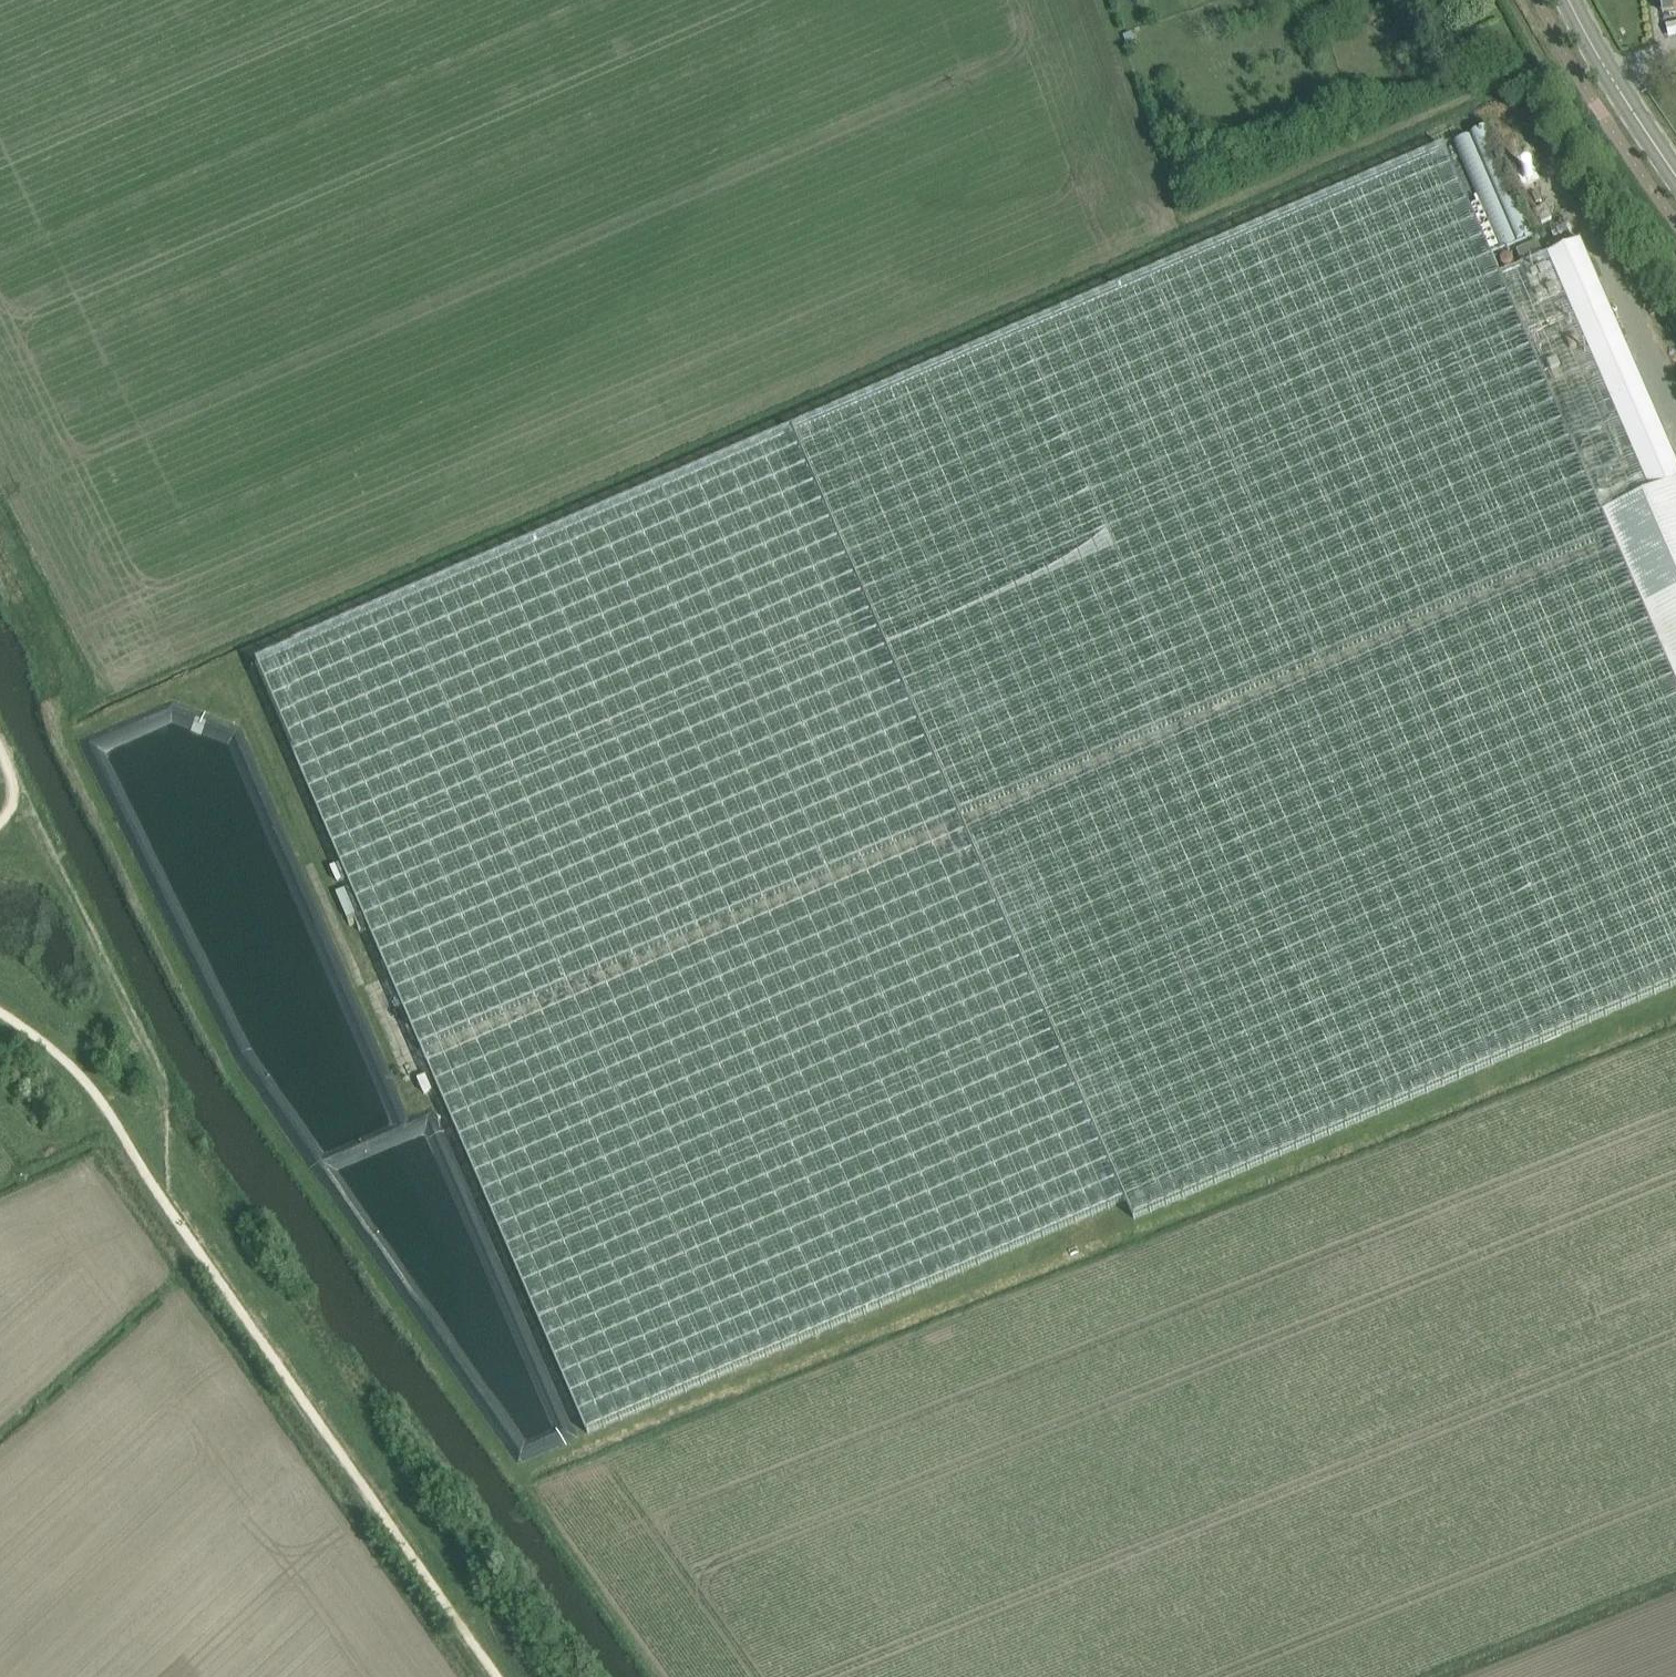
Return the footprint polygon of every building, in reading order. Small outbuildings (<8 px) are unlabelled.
[(1663,13),(1675,11),(1675,0),(1661,0),(1663,13)] [(1380,14),(1365,19),(1371,34),(1385,29),(1380,14)] [(1675,462),(1675,461),(1675,459),(1582,241),(1500,276),(1445,148),(256,662),(591,1437),(1128,1205),(1134,1219),(1675,985),(1675,465),(1675,462)] [(1542,223),(1552,219),(1547,207),(1537,211),(1542,223)] [(1543,253),(1538,242),(1517,251),(1522,262),(1543,253)]
